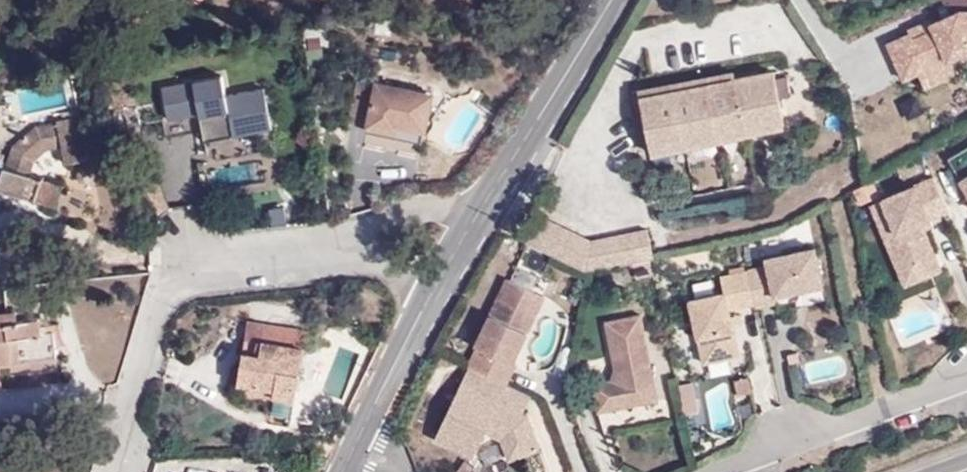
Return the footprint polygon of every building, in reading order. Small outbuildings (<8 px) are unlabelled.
[(886,43),(900,78),(918,72),(924,87),(957,73),(949,60),(966,53),(966,10),(957,10),(886,43)] [(639,97),(734,78),(733,71),(637,89),(639,97)] [(650,152),(784,126),(773,71),(734,78),(639,97),(650,152)] [(350,119),(369,123),(378,82),(359,78),(350,119)] [(219,136),(239,133),(254,130),(251,112),(269,109),(265,86),(224,95),(226,104),(216,106),(214,92),(199,94),(196,79),(162,86),(168,118),(199,112),(201,128),(217,126),(219,136)] [(397,124),(425,130),(433,94),(378,82),(369,123),(396,128),(397,124)] [(35,199),(42,177),(29,173),(35,156),(46,147),(62,145),(65,162),(87,160),(76,108),(63,111),(64,120),(36,126),(14,145),(8,165),(2,164),(5,155),(0,153),(0,186),(35,199)] [(423,143),(425,130),(397,124),(396,128),(369,123),(367,131),(423,143)] [(240,143),(239,133),(219,136),(217,126),(201,128),(206,149),(240,143)] [(42,177),(35,199),(47,205),(55,182),(42,177)] [(927,220),(946,212),(932,179),(881,201),(899,241),(887,245),(897,271),(933,257),(922,231),(919,223),(927,220)] [(899,241),(881,201),(870,205),(887,245),(899,241)] [(524,244),(585,272),(646,259),(650,258),(644,229),(588,241),(536,217),(524,244)] [(930,228),(927,220),(919,223),(922,231),(930,228)] [(764,266),(745,271),(745,272),(752,304),(753,307),(774,302),(773,296),(820,284),(811,247),(763,259),(764,266)] [(933,257),(897,271),(903,285),(939,270),(933,257)] [(726,311),(752,304),(745,272),(718,278),(721,294),(687,302),(702,364),(737,356),(726,311)] [(477,349),(469,367),(505,385),(514,365),(511,364),(525,333),(517,329),(533,293),(506,281),(475,348),(477,349)] [(543,297),(533,293),(517,329),(525,333),(543,297)] [(13,361),(56,356),(54,324),(41,325),(40,317),(16,318),(16,309),(0,311),(0,362),(13,361)] [(623,403),(624,408),(657,402),(639,316),(604,323),(612,364),(617,363),(619,373),(613,387),(592,392),(596,413),(615,410),(614,404),(623,403)] [(245,336),(304,346),(306,331),(247,321),(245,336)] [(295,400),(304,346),(245,336),(238,382),(274,387),(272,397),(295,400)] [(56,356),(13,361),(14,369),(58,365),(56,356)] [(617,363),(612,364),(613,370),(609,381),(590,385),(592,392),(613,387),(619,373),(617,363)] [(505,385),(469,367),(434,439),(472,458),(485,433),(501,441),(507,461),(537,450),(526,417),(521,415),(497,403),(506,385),(505,385)] [(736,397),(748,394),(745,380),(733,382),(736,397)] [(237,391),(272,397),(274,387),(238,382),(237,391)] [(521,415),(530,397),(506,385),(497,403),(521,415)]
